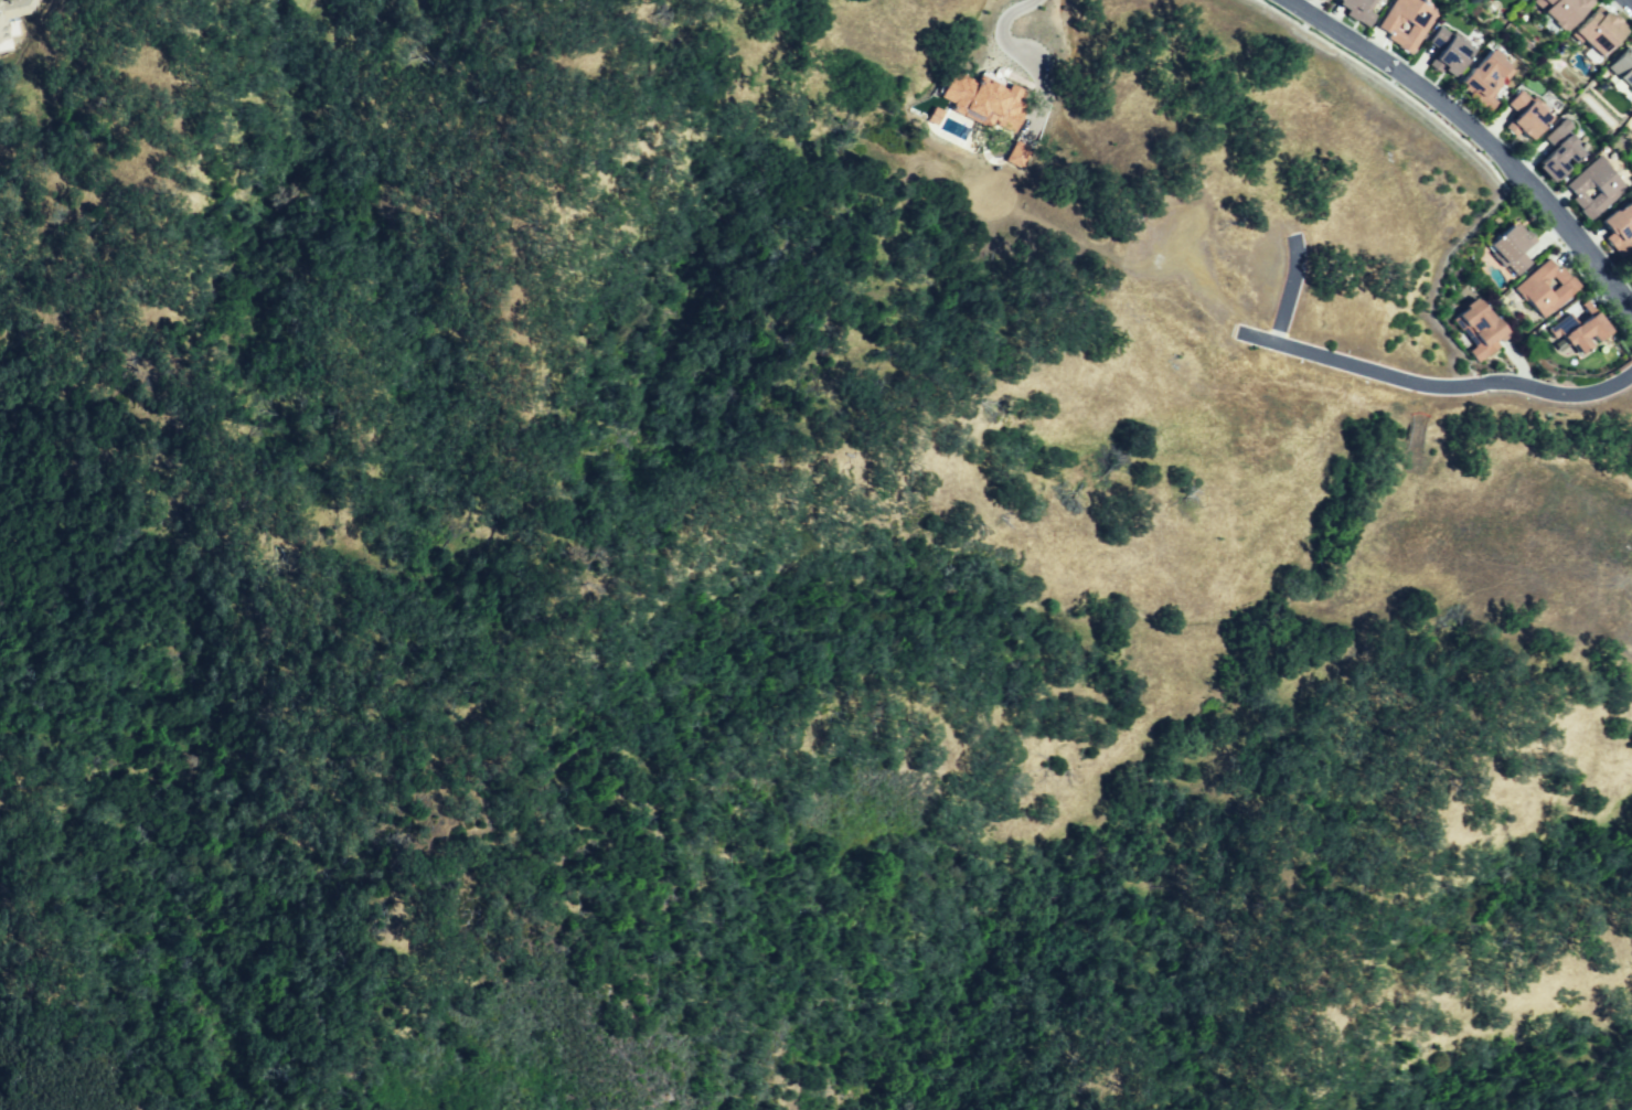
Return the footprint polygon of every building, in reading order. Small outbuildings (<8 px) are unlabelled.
[(8,39),(4,18),(35,12),(33,3),(41,1),(41,0),(0,0),(0,40),(8,39)] [(1332,4),(1344,12),(1342,17),(1363,31),(1373,15),(1366,11),(1373,0),(1335,0),(1332,4)] [(1373,28),(1392,0),(1411,0),(1431,14),(1406,52),(1373,28)] [(1528,2),(1530,0),(1585,0),(1587,2),(1557,32),(1528,2)] [(1618,30),(1592,57),(1569,35),(1589,13),(1594,18),(1599,12),(1618,30)] [(1438,26),(1469,46),(1447,79),(1426,66),(1437,51),(1426,44),(1438,26)] [(1489,49),(1454,86),(1486,115),(1494,106),(1484,96),(1511,70),(1489,49)] [(1631,62),(1631,61),(1631,98),(1602,71),(1621,52),(1631,62)] [(1013,131),(1028,92),(1006,84),(1005,88),(975,77),(974,80),(949,71),(937,102),(1013,131)] [(1514,90),(1543,115),(1521,141),(1503,126),(1514,113),(1503,103),(1514,90)] [(1560,118),(1540,137),(1549,146),(1530,166),(1550,185),(1564,172),(1556,163),(1560,158),(1568,164),(1576,156),(1570,150),(1578,142),(1567,131),(1570,128),(1560,118)] [(1004,161),(1020,168),(1029,149),(1013,141),(1004,161)] [(1590,215),(1621,188),(1594,158),(1565,185),(1590,215)] [(1598,223),(1631,199),(1631,240),(1618,250),(1598,223)] [(1485,249),(1510,277),(1525,264),(1514,250),(1524,242),(1511,227),(1485,249)] [(1514,292),(1549,263),(1574,293),(1538,322),(1514,292)] [(1468,300),(1505,345),(1479,367),(1465,352),(1472,346),(1447,318),(1468,300)] [(1593,313),(1575,328),(1566,316),(1546,330),(1572,365),(1610,337),(1593,313)] [(1619,395),(1631,387),(1631,394),(1622,401),(1619,395)]
